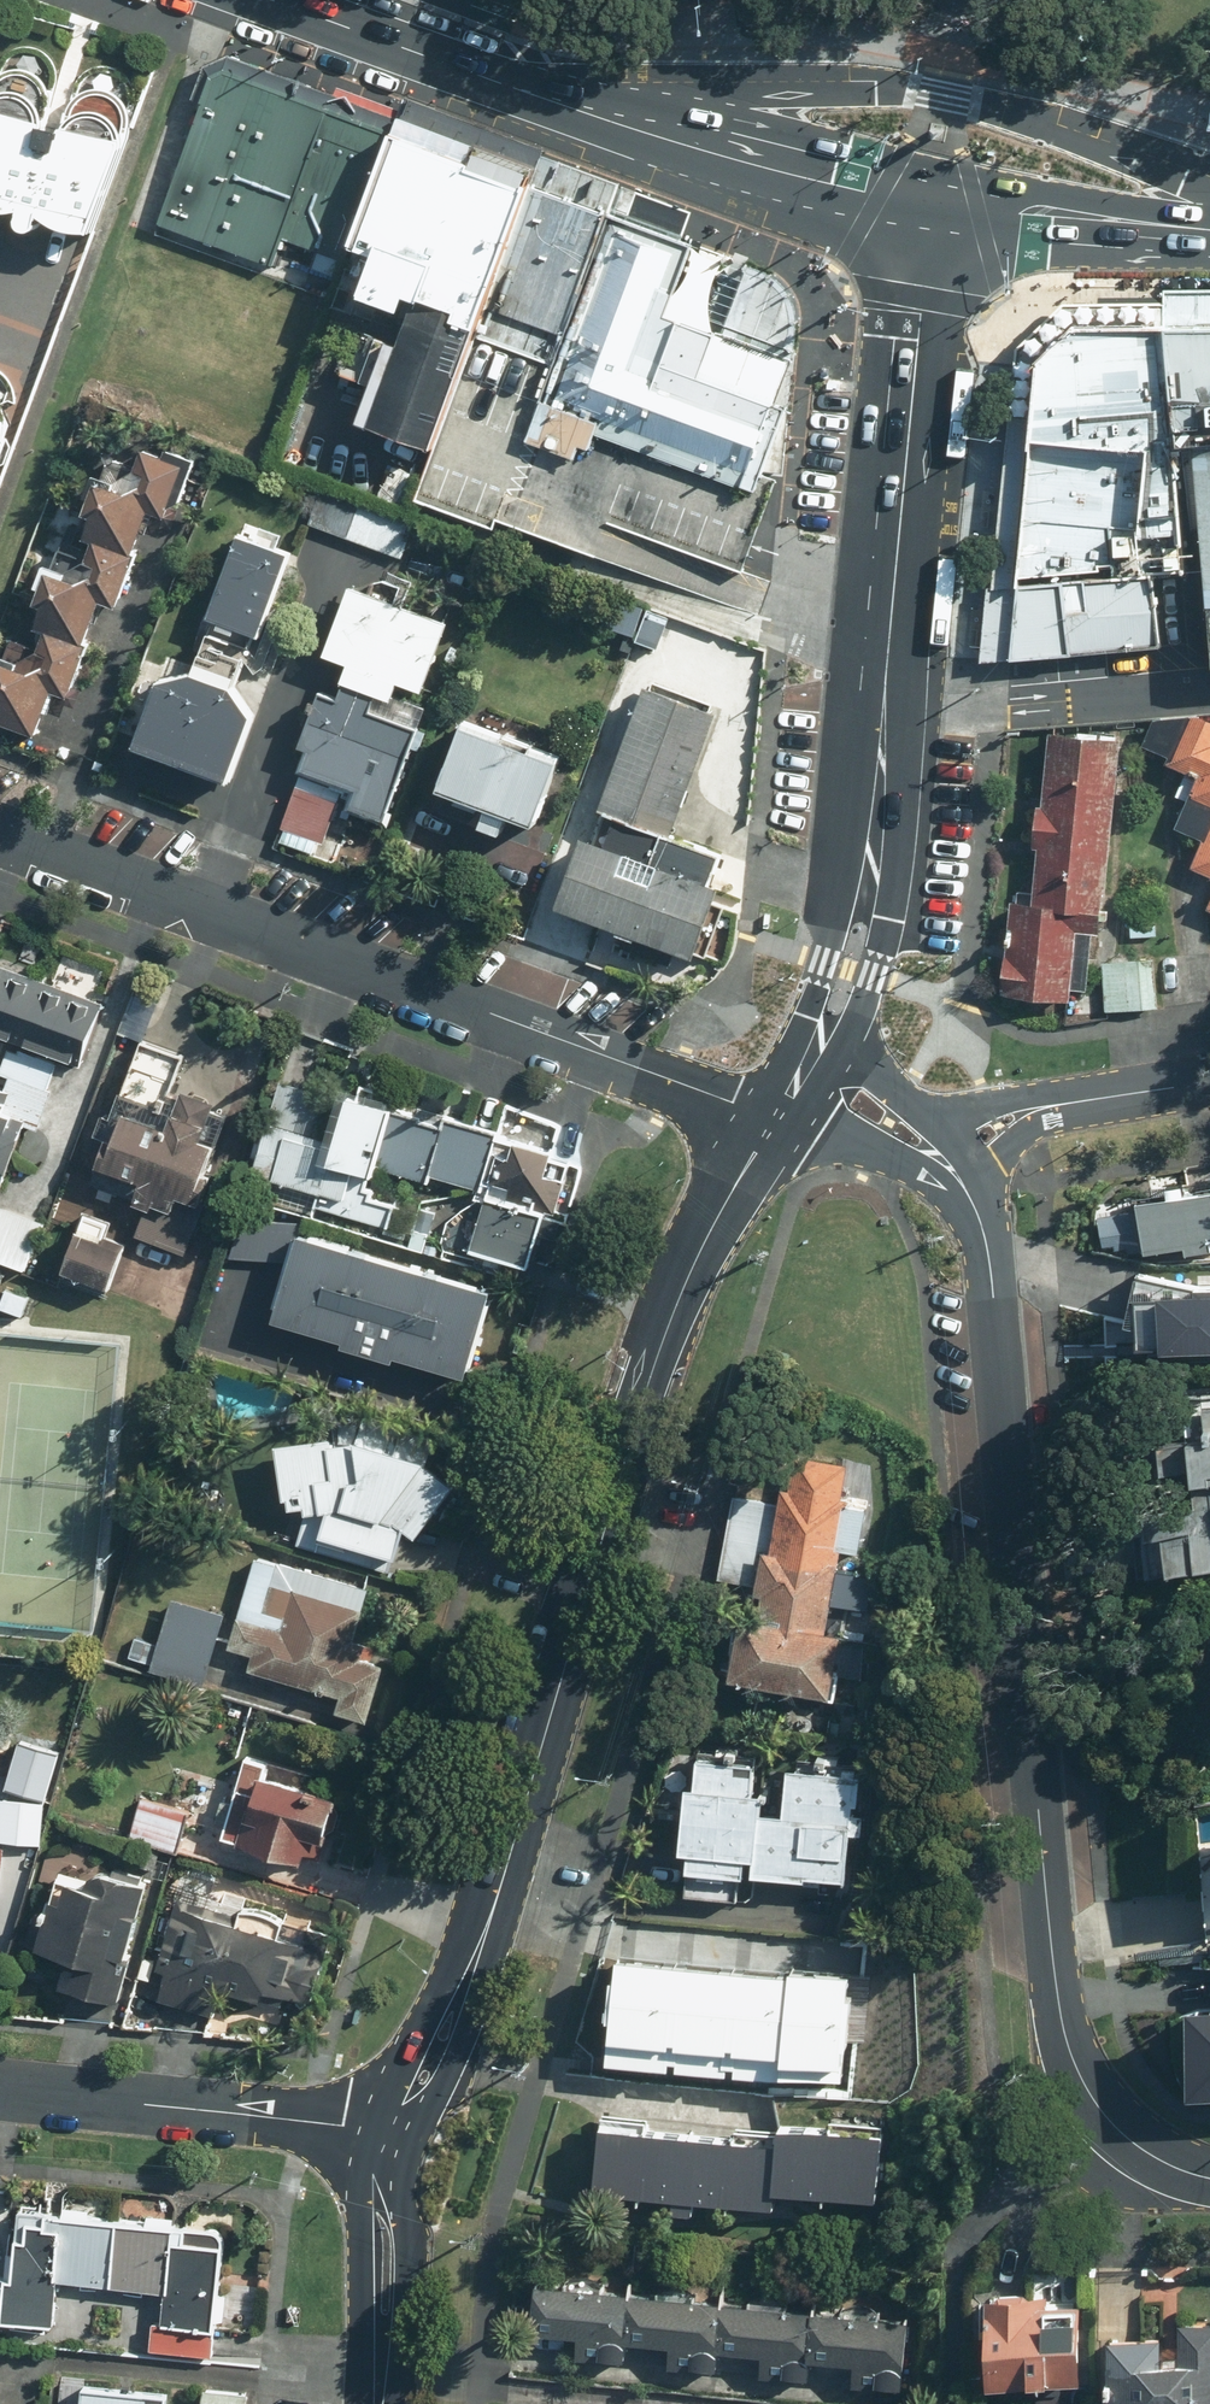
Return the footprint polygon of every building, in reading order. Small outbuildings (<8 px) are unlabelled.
[(387,106),(200,37),(146,182),(261,224),(269,200),(342,227),(381,122),(387,106)] [(35,124),(0,114),(0,216),(2,216),(7,216),(9,215),(13,215),(14,214),(14,215),(13,217),(12,219),(12,220),(12,222),(12,223),(12,225),(13,227),(14,228),(15,229),(17,230),(18,231),(19,231),(21,232),(23,232),(24,232),(26,231),(27,231),(29,229),(30,228),(32,226),(32,225),(33,224),(33,221),(33,220),(33,219),(34,220),(36,222),(40,224),(41,225),(45,227),(47,228),(49,229),(51,230),(55,231),(57,231),(59,232),(64,233),(66,233),(68,233),(70,233),(72,233),(76,233),(78,233),(81,232),(85,232),(87,231),(88,231),(118,147),(59,130),(52,154),(28,148),(35,124)] [(355,259),(476,305),(531,164),(475,141),(469,157),(381,122),(342,227),(364,235),(355,259)] [(938,133),(933,132),(935,137),(936,142),(940,138),(943,133),(938,133)] [(409,476),(490,507),(612,195),(531,164),(476,305),(409,476)] [(705,231),(612,195),(490,507),(641,566),(652,538),(722,565),(800,367),(723,337),(672,317),(705,231)] [(723,337),(800,367),(803,320),(800,299),(785,282),(751,264),(723,337)] [(1030,342),(1006,664),(1160,644),(1151,575),(1185,573),(1176,450),(1169,331),(1166,295),(1071,295),(1030,342)] [(1166,295),(1169,331),(1176,450),(1196,448),(1209,575),(1209,295),(1166,295)] [(398,302),(355,416),(417,440),(460,325),(398,302)] [(109,619),(124,624),(145,559),(136,556),(150,515),(164,520),(168,509),(180,513),(196,463),(166,454),(163,463),(143,456),(138,472),(106,461),(86,520),(91,522),(85,539),(80,538),(66,579),(45,572),(33,611),(24,608),(7,659),(1,657),(0,660),(0,735),(39,748),(56,696),(71,701),(87,653),(97,656),(109,619)] [(415,529),(322,494),(310,526),(403,561),(415,529)] [(292,556),(278,551),(282,538),(248,527),(243,540),(240,538),(212,620),(264,638),(292,556)] [(323,658),(349,668),(343,685),(347,687),(375,697),(391,703),(397,686),(422,695),(448,627),(349,590),(323,658)] [(200,667),(167,677),(142,741),(238,779),(263,714),(260,713),(241,681),(200,667)] [(649,682),(606,807),(674,830),(716,705),(649,682)] [(302,751),(306,752),(299,771),(359,793),(353,809),(388,822),(421,733),(369,714),(375,697),(347,687),(340,705),(322,698),(302,751)] [(1189,724),(1164,720),(1157,721),(1145,746),(1173,758),(1170,764),(1201,778),(1177,829),(1207,843),(1194,872),(1209,879),(1209,726),(1191,718),(1189,724)] [(502,838),(509,817),(535,826),(558,757),(464,725),(440,794),(489,811),(483,831),(502,838)] [(1048,736),(1035,894),(1017,893),(1017,904),(1011,904),(1004,1000),(1074,1006),(1075,990),(1089,991),(1094,936),(1101,937),(1104,896),(1110,897),(1122,742),(1048,736)] [(342,798),(296,784),(282,833),(327,847),(342,798)] [(455,820),(422,806),(407,842),(440,856),(455,820)] [(671,840),(648,832),(640,859),(585,841),(560,916),(697,961),(720,891),(713,889),(723,857),(671,840)] [(1156,964),(1105,965),(1106,1012),(1156,1012),(1156,964)] [(59,1062),(70,1065),(73,1057),(82,1060),(102,1011),(0,972),(0,1040),(59,1062)] [(171,1091),(182,1060),(142,1045),(120,1038),(72,1169),(95,1177),(98,1170),(143,1186),(138,1200),(170,1211),(158,1244),(186,1254),(209,1192),(200,1189),(229,1112),(171,1091)] [(3,1179),(26,1122),(40,1128),(54,1093),(47,1091),(59,1062),(0,1040),(0,1178),(3,1179)] [(372,1196),(376,1179),(377,1174),(378,1171),(392,1122),(392,1120),(393,1117),(394,1113),(352,1102),(341,1143),(267,1123),(253,1176),(327,1196),(322,1212),(392,1231),(399,1204),(372,1196)] [(444,1134),(445,1131),(393,1117),(392,1120),(392,1122),(378,1171),(431,1185),(432,1181),(433,1178),(444,1136),(444,1134)] [(483,1191),(499,1133),(448,1119),(445,1131),(444,1134),(444,1136),(433,1178),(483,1191)] [(483,1191),(482,1195),(490,1197),(546,1212),(572,1219),(584,1173),(556,1165),(558,1159),(496,1142),(499,1133),(483,1191)] [(1168,1204),(1137,1204),(1137,1213),(1106,1213),(1106,1257),(1147,1257),(1209,1257),(1209,1196),(1188,1196),(1188,1189),(1168,1189),(1168,1204)] [(546,1212),(490,1197),(475,1255),(531,1270),(546,1212)] [(104,1237),(109,1225),(86,1215),(63,1270),(107,1288),(125,1246),(104,1237)] [(300,1237),(304,1222),(246,1215),(234,1258),(292,1262),(275,1323),(341,1343),(339,1350),(393,1366),(396,1358),(469,1379),(494,1293),(300,1237)] [(1209,1360),(1209,1292),(1139,1289),(1137,1357),(1209,1360)] [(1189,1479),(1189,1483),(1209,1484),(1209,1400),(1192,1399),(1191,1425),(1164,1424),(1162,1478),(1189,1479)] [(427,1464),(433,1442),(401,1433),(395,1454),(369,1447),(358,1444),(302,1447),(280,1450),(284,1510),(300,1516),(306,1548),(391,1575),(400,1536),(416,1542),(455,1491),(427,1464)] [(732,1551),(727,1583),(756,1587),(755,1594),(767,1596),(762,1623),(744,1620),(733,1690),(832,1705),(843,1635),(825,1632),(830,1606),(856,1610),(861,1574),(835,1570),(838,1551),(856,1553),(862,1513),(845,1510),(852,1465),(789,1455),(781,1506),(734,1498),(726,1550),(732,1551)] [(1167,1500),(1166,1576),(1209,1577),(1209,1501),(1167,1500)] [(366,1646),(353,1643),(368,1594),(259,1562),(234,1650),(240,1651),(227,1695),(363,1735),(382,1670),(361,1664),(366,1646)] [(227,1616),(176,1600),(162,1644),(138,1637),(130,1662),(205,1685),(227,1616)] [(738,1902),(739,1875),(847,1881),(850,1837),(861,1837),(862,1819),(851,1819),(852,1808),(863,1808),(864,1780),(787,1776),(785,1815),(763,1813),(764,1796),(755,1795),(757,1760),(739,1759),(739,1750),(716,1749),(715,1757),(700,1756),(700,1769),(689,1768),(683,1871),(689,1872),(687,1899),(738,1902)] [(58,1761),(23,1750),(9,1793),(45,1804),(58,1761)] [(335,1804),(268,1783),(272,1771),(246,1763),(238,1789),(244,1791),(229,1841),(300,1863),(307,1840),(322,1845),(335,1804)] [(191,1815),(146,1801),(135,1839),(180,1852),(191,1815)] [(68,1865),(43,1944),(40,1954),(72,1964),(63,1990),(111,2005),(147,1890),(68,1865)] [(260,2005),(266,1988),(310,2003),(326,1957),(273,1939),(195,1912),(190,1926),(177,1922),(158,1975),(169,1979),(162,1999),(213,2017),(222,1992),(260,2005)] [(608,1972),(602,2071),(837,2086),(843,1988),(608,1972)] [(1192,2081),(1209,2081),(1209,1994),(1192,1994),(1192,2081)] [(598,2199),(677,2203),(676,2216),(692,2217),(692,2204),(773,2208),(774,2200),(878,2205),(881,2137),(777,2132),(776,2146),(601,2138),(598,2199)] [(59,2332),(60,2295),(162,2299),(161,2325),(153,2324),(151,2355),(220,2358),(226,2221),(32,2213),(33,2193),(0,2191),(0,2329),(59,2332)] [(659,2300),(658,2301),(606,2296),(605,2295),(605,2294),(604,2292),(603,2291),(603,2290),(602,2289),(601,2288),(600,2287),(599,2286),(598,2285),(597,2284),(595,2284),(594,2283),(593,2283),(592,2282),(590,2282),(589,2282),(588,2282),(586,2282),(585,2282),(584,2282),(582,2282),(581,2282),(580,2283),(578,2283),(577,2284),(576,2285),(575,2286),(574,2286),(573,2287),(572,2288),(571,2289),(570,2290),(569,2292),(569,2293),(566,2292),(538,2290),(534,2334),(582,2339),(580,2361),(626,2365),(628,2343),(674,2347),(672,2370),(718,2374),(720,2352),(764,2356),(762,2378),(810,2383),(812,2361),(857,2365),(855,2387),(903,2392),(909,2325),(882,2323),(882,2321),(881,2320),(881,2318),(881,2317),(880,2316),(879,2314),(878,2313),(877,2312),(876,2311),(875,2310),(874,2309),(873,2308),(871,2307),(870,2307),(869,2306),(867,2306),(866,2306),(864,2306),(863,2306),(861,2306),(860,2306),(858,2306),(857,2307),(856,2307),(854,2308),(853,2309),(852,2309),(851,2310),(849,2311),(848,2313),(848,2314),(847,2315),(846,2316),(846,2318),(845,2319),(842,2319),(790,2314),(790,2312),(790,2311),(789,2309),(789,2308),(788,2307),(787,2305),(786,2304),(785,2303),(784,2302),(783,2301),(782,2300),(780,2299),(779,2298),(778,2297),(776,2297),(775,2297),(773,2296),(772,2296),(770,2296),(769,2296),(767,2296),(766,2297),(764,2297),(763,2298),(761,2298),(760,2299),(759,2300),(757,2301),(756,2302),(755,2303),(754,2305),(754,2306),(753,2307),(752,2309),(752,2310),(750,2310),(697,2305),(697,2303),(696,2302),(696,2300),(695,2299),(695,2298),(694,2296),(693,2295),(692,2294),(691,2293),(690,2291),(689,2291),(687,2290),(686,2289),(684,2288),(683,2288),(681,2287),(680,2287),(678,2287),(677,2287),(675,2287),(674,2287),(672,2288),(671,2288),(669,2289),(668,2289),(667,2290),(665,2291),(664,2292),(663,2293),(662,2294),(661,2296),(660,2297),(660,2298),(659,2300)] [(1085,2349),(1077,2349),(1078,2312),(1050,2312),(1050,2306),(991,2305),(989,2391),(1048,2392),(1048,2387),(1084,2387),(1085,2349)] [(1182,2328),(1182,2365),(1165,2364),(1165,2344),(1114,2343),(1113,2403),(1209,2403),(1209,2329),(1182,2328)] [(86,2392),(86,2403),(169,2403),(170,2396),(86,2392)] [(250,2395),(205,2393),(205,2403),(250,2403),(250,2395)]
